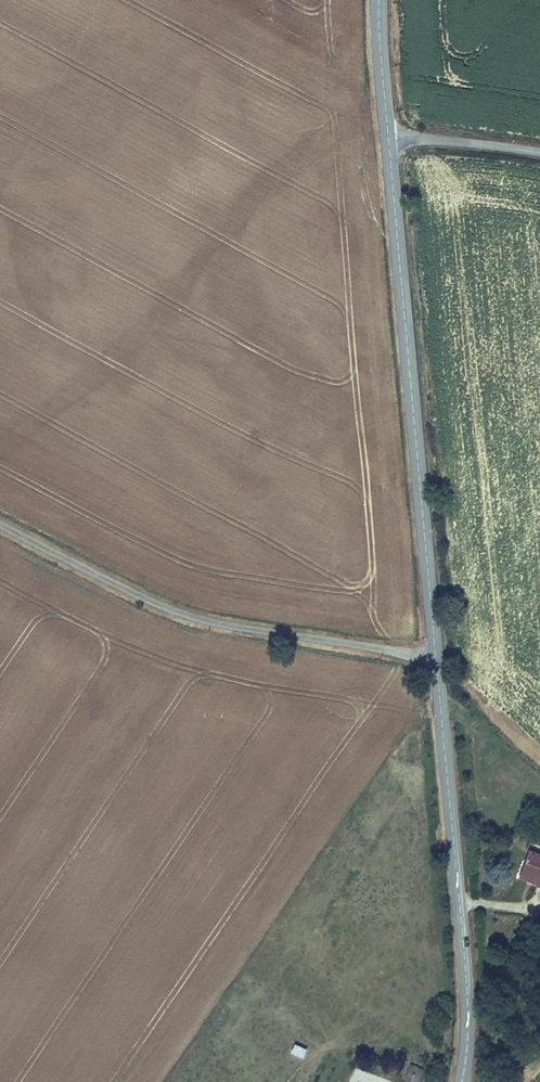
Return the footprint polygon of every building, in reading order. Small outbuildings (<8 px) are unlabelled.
[(539,878),(539,847),(528,842),(516,869),(539,878)] [(418,1075),(421,1068),(409,1063),(403,1077),(414,1081),(421,1081),(424,1077),(418,1075)]
